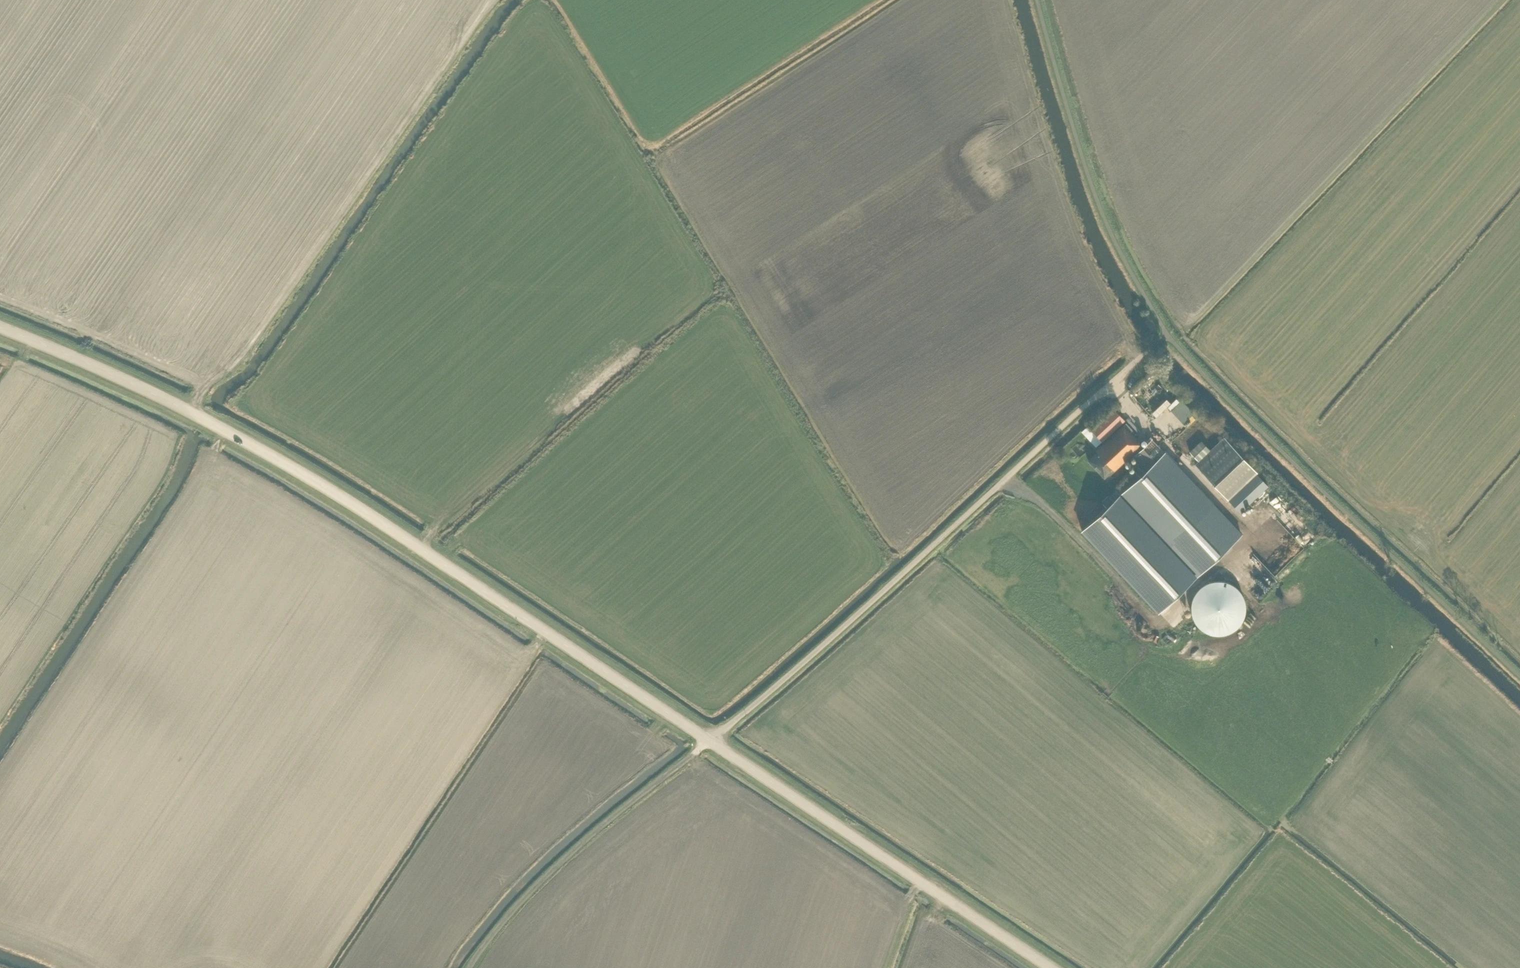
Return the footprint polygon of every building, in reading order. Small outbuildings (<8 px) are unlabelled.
[(1155,397),(1148,400),(1154,412),(1172,403),(1168,394),(1156,400),(1155,397)] [(1090,426),(1102,438),(1126,415),(1114,403),(1090,426)] [(1110,474),(1132,454),(1134,456),(1146,469),(1117,496),(1194,579),(1243,534),(1165,451),(1165,452),(1152,439),(1143,448),(1141,446),(1141,445),(1135,439),(1136,438),(1130,432),(1133,430),(1126,423),(1124,425),(1096,450),(1098,452),(1089,460),(1104,477),(1109,473),(1110,474)] [(1091,429),(1087,425),(1081,430),(1096,446),(1101,441),(1091,429)] [(1224,436),(1194,464),(1228,500),(1258,472),(1224,436)] [(1244,627),(1241,581),(1211,583),(1212,596),(1204,596),(1204,599),(1196,600),(1198,630),(1244,627)]
